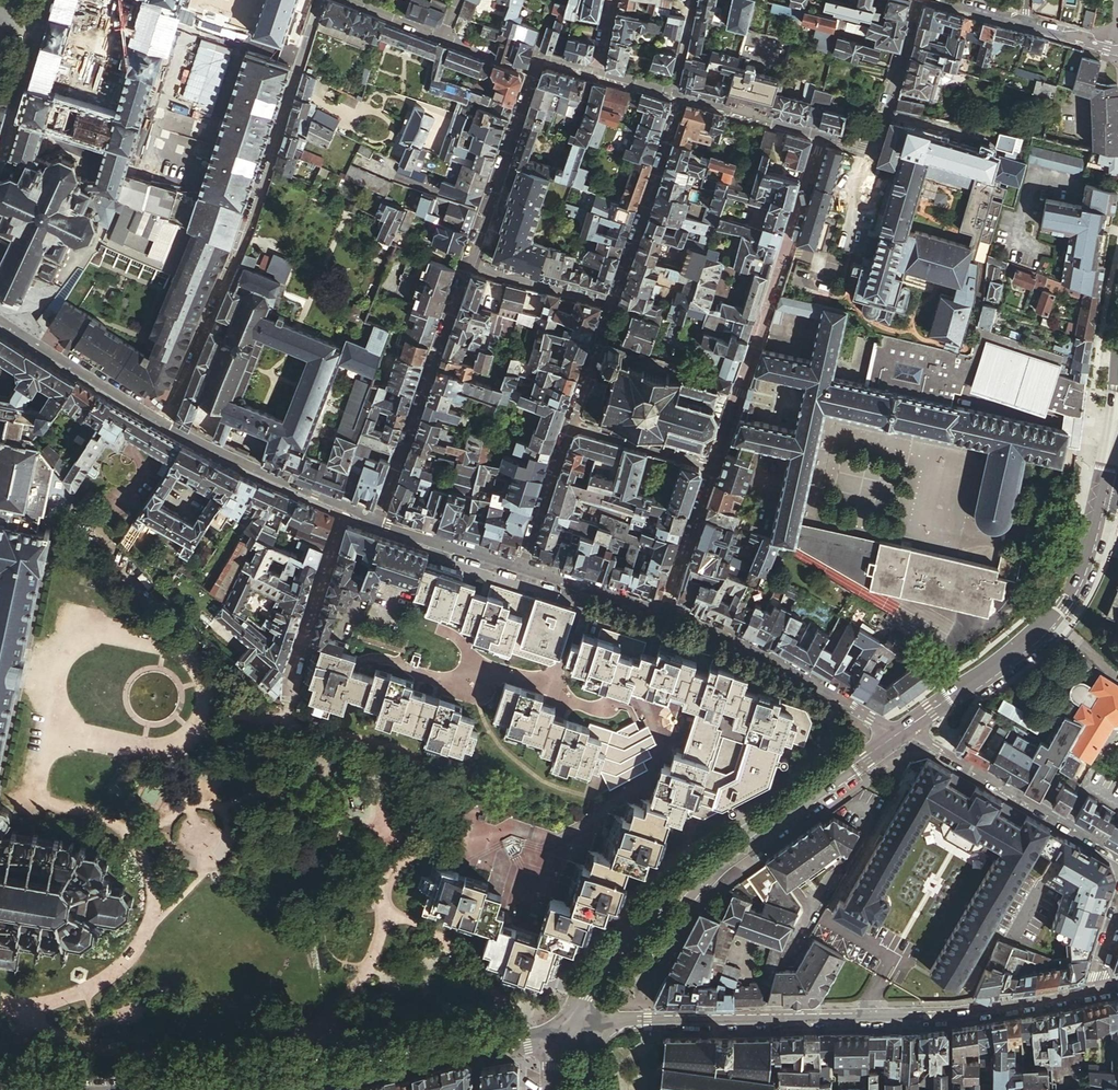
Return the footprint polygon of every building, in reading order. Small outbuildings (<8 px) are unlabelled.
[(115,196),(121,199),(143,208),(143,206),(170,214),(177,190),(177,189),(135,176),(127,174),(126,173),(133,148),(134,144),(177,0),(149,0),(114,115),(46,94),(59,49),(60,50),(68,23),(67,22),(73,0),(57,0),(52,18),(50,17),(48,23),(48,24),(49,24),(49,25),(49,27),(48,32),(47,37),(46,38),(45,38),(43,38),(41,45),(43,45),(30,89),(28,89),(20,117),(21,117),(9,157),(23,159),(24,159),(45,168),(47,163),(45,161),(36,156),(45,125),(106,144),(96,179),(93,188),(100,191),(109,194),(115,196)] [(252,33),(246,51),(264,57),(261,67),(287,75),(297,47),(283,42),(297,0),(271,0),(260,35),(252,33)] [(384,23),(384,22),(327,0),(325,0),(318,20),(377,43),(379,39),(384,23)] [(404,14),(423,21),(428,7),(425,6),(427,0),(410,0),(409,1),(404,14)] [(470,0),(464,0),(461,6),(473,11),(475,7),(478,3),(470,0)] [(504,0),(494,0),(494,3),(499,4),(496,11),(505,12),(509,1),(504,0)] [(504,16),(520,22),(523,16),(517,14),(522,0),(509,0),(509,1),(505,12),(504,16)] [(566,5),(554,1),(551,12),(557,14),(563,15),(563,14),(574,16),(577,4),(578,0),(567,0),(566,5)] [(578,16),(582,17),(581,25),(597,28),(603,0),(581,0),(578,16)] [(646,10),(654,12),(656,0),(649,0),(646,10)] [(668,14),(669,8),(670,8),(672,0),(658,0),(655,12),(655,14),(667,16),(668,14)] [(747,28),(753,2),(754,0),(732,0),(727,24),(746,29),(747,28)] [(789,4),(804,8),(806,1),(806,0),(790,0),(789,4)] [(834,0),(825,0),(824,5),(824,7),(834,9),(834,12),(859,18),(859,16),(870,18),(870,17),(878,19),(880,11),(874,9),(847,3),(834,0)] [(847,3),(874,9),(876,4),(871,3),(872,0),(848,0),(847,3)] [(909,0),(887,0),(883,11),(887,12),(904,16),(908,5),(909,0)] [(698,2),(695,14),(708,18),(712,19),(714,12),(720,14),(721,9),(720,8),(715,6),(698,2)] [(784,5),(776,3),(773,2),(771,11),(771,12),(782,14),(784,5)] [(806,11),(787,6),(784,5),(782,14),(798,19),(799,14),(803,15),(802,20),(801,21),(822,26),(833,29),(836,18),(806,11)] [(924,5),(918,24),(937,30),(940,31),(943,20),(945,12),(924,5)] [(428,7),(423,21),(435,25),(440,23),(444,12),(428,6),(428,7)] [(473,11),(461,6),(458,16),(470,20),(473,11)] [(1091,30),(1096,12),(1086,10),(1081,27),(1091,30)] [(907,17),(904,16),(887,12),(884,25),(869,21),(869,24),(866,23),(866,25),(903,35),(905,29),(907,17)] [(964,17),(945,12),(943,20),(952,23),(950,34),(959,36),(961,25),(964,17)] [(648,20),(617,13),(616,13),(610,38),(629,42),(632,28),(646,30),(646,29),(648,20)] [(665,24),(648,20),(646,29),(659,32),(660,27),(664,28),(663,33),(680,37),(684,17),(668,14),(667,16),(665,24)] [(695,14),(693,25),(706,30),(708,18),(695,14)] [(497,38),(499,30),(470,20),(458,16),(454,25),(496,39),(497,38)] [(535,42),(539,28),(520,22),(504,16),(499,30),(515,35),(535,42)] [(760,27),(767,28),(769,19),(763,17),(760,27)] [(968,18),(964,17),(961,25),(959,36),(963,37),(968,18)] [(833,29),(836,18),(833,29),(822,26),(821,32),(831,35),(833,29)] [(965,37),(977,41),(982,42),(990,45),(996,25),(983,22),(980,33),(973,32),(970,31),(967,30),(970,21),(972,22),(973,20),(968,18),(963,37),(965,37)] [(539,48),(551,52),(557,35),(561,20),(556,19),(553,27),(547,25),(547,26),(539,48)] [(767,28),(765,33),(786,39),(790,27),(769,19),(767,28)] [(903,35),(866,25),(847,21),(845,29),(876,37),(874,44),(894,49),(900,50),(902,41),(903,35)] [(980,33),(983,22),(979,21),(977,29),(974,28),(973,32),(980,33)] [(436,43),(384,23),(379,39),(385,41),(428,57),(433,59),(436,43)] [(913,42),(914,43),(946,52),(960,56),(965,37),(963,37),(959,36),(950,34),(948,33),(945,44),(933,41),(937,30),(918,24),(916,32),(913,42)] [(693,25),(691,38),(703,41),(705,42),(707,37),(704,36),(706,30),(693,25)] [(990,45),(982,42),(976,62),(987,65),(991,51),(992,46),(997,48),(999,39),(1007,42),(1012,43),(1015,31),(996,25),(990,45)] [(799,39),(801,30),(796,28),(793,38),(799,39)] [(515,35),(499,30),(497,38),(501,39),(498,49),(496,57),(513,61),(515,55),(509,53),(515,35)] [(1026,33),(1015,31),(1012,43),(1023,46),(1026,33)] [(831,35),(821,32),(816,49),(826,51),(831,35)] [(1045,38),(1026,33),(1023,46),(1023,47),(1045,52),(1048,39),(1045,39),(1045,38)] [(527,66),(535,42),(515,35),(509,53),(515,55),(513,61),(527,66)] [(562,55),(567,38),(557,35),(551,52),(562,55)] [(876,59),(880,48),(837,36),(837,37),(832,52),(847,57),(849,58),(857,60),(857,59),(859,54),(876,59)] [(567,38),(562,55),(586,62),(591,59),(594,44),(567,38)] [(629,42),(610,38),(607,52),(627,57),(631,44),(631,43),(629,42)] [(688,49),(694,50),(701,52),(702,47),(703,41),(691,38),(688,49)] [(379,39),(377,43),(376,46),(383,48),(385,41),(379,39)] [(992,46),(991,51),(996,52),(1007,42),(999,39),(997,48),(992,46)] [(982,42),(977,41),(971,60),(976,62),(982,42)] [(449,48),(436,43),(433,59),(432,67),(431,76),(439,79),(444,62),(449,48)] [(911,54),(911,55),(931,62),(932,59),(943,62),(946,52),(914,43),(914,45),(911,54)] [(1081,55),(1082,49),(1073,46),(1068,62),(1078,65),(1081,55)] [(212,110),(229,58),(197,48),(180,100),(212,110)] [(482,60),(449,48),(444,62),(476,74),(482,60)] [(725,101),(735,65),(738,56),(712,49),(712,50),(710,55),(708,64),(725,68),(721,82),(720,81),(718,82),(717,82),(717,83),(716,84),(716,85),(704,82),(707,69),(697,66),(690,92),(725,101)] [(659,51),(655,50),(650,67),(661,70),(666,52),(659,51)] [(697,66),(707,69),(708,64),(710,55),(701,52),(694,50),(691,60),(686,58),(683,67),(682,69),(682,71),(681,76),(678,89),(690,92),(697,66)] [(264,57),(246,51),(218,135),(263,149),(287,75),(261,67),(264,57)] [(627,57),(607,52),(604,68),(623,73),(623,72),(627,57)] [(661,70),(671,72),(676,54),(666,52),(661,70)] [(955,70),(956,70),(960,56),(946,52),(943,62),(942,65),(955,70)] [(931,62),(911,55),(900,89),(927,95),(926,97),(929,101),(933,102),(937,101),(941,85),(952,77),(955,70),(942,65),(931,62)] [(1081,55),(1078,65),(1071,89),(1091,94),(1093,148),(1109,152),(1117,152),(1117,124),(1116,83),(1107,84),(1104,83),(1102,82),(1102,80),(1095,78),(1096,74),(1100,61),(1081,55)] [(491,72),(494,64),(482,60),(476,74),(483,76),(490,74),(491,72)] [(368,74),(371,64),(365,62),(362,72),(368,74)] [(770,113),(775,92),(779,77),(765,73),(762,73),(754,71),(755,67),(754,64),(748,63),(746,63),(745,68),(735,65),(725,101),(737,104),(739,96),(759,102),(758,109),(770,113)] [(496,85),(492,96),(512,103),(521,78),(519,73),(494,64),(491,72),(492,75),(496,76),(494,84),(496,85)] [(1016,67),(1014,73),(1035,79),(1036,72),(1016,67)] [(537,84),(547,87),(553,70),(547,68),(541,71),(537,84)] [(1074,71),(1065,69),(1061,84),(1070,87),(1074,71)] [(547,87),(558,90),(563,73),(553,70),(547,87)] [(316,79),(302,72),(295,97),(309,101),(312,93),(316,79)] [(362,96),(365,83),(368,74),(362,72),(357,94),(362,96)] [(563,73),(558,90),(561,91),(557,103),(566,106),(567,103),(569,94),(573,76),(563,73)] [(775,92),(780,94),(785,75),(780,74),(779,77),(775,92)] [(1105,77),(1096,74),(1095,78),(1102,80),(1102,82),(1104,83),(1105,77)] [(512,103),(492,96),(482,92),(471,89),(461,86),(439,79),(431,76),(427,90),(457,100),(460,101),(463,102),(465,98),(467,99),(478,103),(486,105),(485,109),(508,117),(513,104),(512,103)] [(589,80),(573,76),(569,94),(584,99),(589,80)] [(328,84),(316,79),(312,93),(322,98),(328,84)] [(471,89),(473,82),(464,79),(461,86),(471,89)] [(1032,91),(1054,98),(1057,85),(1036,79),(1032,91)] [(586,142),(596,117),(599,107),(604,89),(606,85),(593,81),(589,97),(589,99),(588,101),(586,110),(584,110),(576,133),(571,131),(568,138),(572,139),(585,143),(586,144),(586,142)] [(810,100),(815,88),(816,84),(806,81),(801,99),(780,94),(775,92),(770,113),(805,122),(807,112),(809,106),(810,102),(810,100)] [(484,85),(473,82),(471,89),(482,92),(484,85)] [(561,91),(558,90),(547,87),(537,84),(529,105),(554,112),(557,103),(561,91)] [(599,107),(596,117),(605,121),(615,124),(616,120),(617,117),(620,118),(624,107),(626,108),(629,98),(639,101),(637,107),(644,109),(665,116),(666,116),(671,102),(636,91),(635,94),(606,85),(604,89),(599,107)] [(818,125),(824,104),(818,103),(820,97),(827,98),(828,92),(823,90),(815,88),(810,100),(810,102),(809,106),(807,112),(805,122),(818,125)] [(358,99),(355,97),(342,91),(339,100),(354,108),(358,99)] [(584,99),(569,94),(567,103),(581,107),(584,99)] [(843,122),(845,113),(843,112),(844,107),(837,105),(835,110),(830,109),(833,101),(834,97),(830,96),(829,102),(825,101),(824,104),(818,125),(841,130),(843,122)] [(306,111),(309,101),(295,97),(291,111),(305,116),(306,111)] [(2,124),(8,101),(0,98),(0,123),(2,124)] [(898,98),(895,108),(911,112),(912,101),(898,98)] [(466,103),(463,102),(460,101),(456,113),(464,116),(468,105),(467,103),(466,103)] [(911,112),(921,114),(923,103),(912,101),(911,112)] [(872,115),(874,105),(864,102),(862,112),(872,115)] [(400,139),(408,143),(420,148),(433,118),(423,113),(424,109),(414,105),(412,111),(409,118),(405,116),(403,120),(407,122),(403,133),(400,139)] [(529,105),(527,113),(543,119),(543,118),(551,120),(554,112),(529,105)] [(687,105),(673,143),(690,147),(691,142),(686,141),(687,136),(710,142),(711,141),(713,135),(714,132),(708,130),(713,113),(687,105)] [(473,119),(488,124),(490,118),(502,122),(501,124),(505,125),(508,117),(485,109),(477,107),(474,115),(473,119)] [(314,115),(312,119),(333,130),(334,130),(338,120),(317,109),(314,115)] [(402,115),(405,116),(409,118),(412,111),(405,109),(402,115)] [(661,128),(665,116),(644,109),(640,121),(661,128)] [(305,116),(291,111),(286,128),(296,133),(301,119),(311,122),(312,119),(305,116)] [(456,113),(453,112),(448,127),(461,132),(462,130),(463,127),(466,118),(467,117),(464,116),(456,113)] [(527,113),(523,124),(537,128),(540,129),(543,119),(527,113)] [(719,137),(720,134),(724,118),(725,117),(713,113),(708,130),(714,132),(713,135),(719,137)] [(605,121),(596,117),(586,142),(597,146),(605,121)] [(470,129),(473,119),(466,118),(463,127),(470,129)] [(312,119),(311,122),(306,137),(326,146),(333,130),(312,119)] [(503,128),(488,124),(473,119),(470,129),(469,132),(499,141),(503,128)] [(407,122),(403,120),(399,131),(403,133),(407,122)] [(615,125),(634,132),(636,126),(631,125),(619,121),(616,120),(615,124),(615,125)] [(635,133),(657,140),(661,128),(640,121),(637,121),(636,126),(634,132),(635,133)] [(885,139),(878,162),(897,168),(879,229),(881,230),(872,259),(895,265),(903,236),(905,237),(907,230),(928,159),(1019,185),(1026,162),(1011,157),(935,135),(936,131),(927,128),(926,133),(924,141),(928,142),(926,148),(904,143),(906,136),(908,127),(890,122),(885,139)] [(557,128),(555,134),(563,137),(565,131),(569,129),(570,126),(562,124),(560,123),(558,128),(557,128)] [(537,128),(523,124),(515,148),(529,153),(537,128)] [(549,125),(547,131),(555,134),(557,128),(555,127),(549,125)] [(461,132),(448,127),(440,149),(452,153),(455,144),(457,144),(461,132)] [(462,130),(461,132),(457,144),(462,146),(465,137),(471,139),(469,148),(476,150),(494,155),(499,141),(469,132),(462,130)] [(765,148),(751,193),(790,204),(792,204),(799,180),(798,180),(781,175),(765,171),(766,165),(768,158),(769,153),(776,133),(765,130),(761,147),(765,148)] [(914,138),(906,136),(904,143),(926,148),(928,142),(924,141),(926,133),(916,130),(914,138)] [(282,142),(280,150),(296,156),(300,157),(303,150),(305,145),(297,142),(299,137),(285,131),(282,142)] [(1017,136),(998,131),(994,146),(1012,151),(1015,141),(1017,136)] [(1018,131),(1017,136),(1015,141),(1031,145),(1034,135),(1018,131)] [(632,158),(651,164),(659,141),(657,140),(635,133),(629,148),(625,147),(622,155),(632,158)] [(811,140),(786,133),(782,147),(783,147),(788,148),(786,153),(785,159),(790,160),(789,164),(803,168),(811,140)] [(205,234),(232,245),(246,200),(263,149),(218,135),(199,195),(197,200),(188,227),(205,234)] [(307,141),(299,137),(297,142),(305,145),(307,141)] [(577,166),(583,148),(585,143),(572,139),(563,165),(576,169),(577,166)] [(1011,157),(1026,162),(1031,145),(1015,141),(1012,151),(1011,157)] [(398,163),(399,163),(411,168),(416,157),(423,159),(426,151),(420,148),(408,143),(398,163)] [(690,171),(694,173),(700,174),(704,175),(706,166),(686,160),(688,155),(691,148),(690,147),(673,143),(666,164),(690,171)] [(374,150),(360,144),(356,152),(369,159),(374,150)] [(455,144),(452,153),(464,157),(464,156),(467,147),(462,146),(457,144),(455,144)] [(797,243),(801,244),(814,248),(844,152),(826,146),(796,242),(797,243)] [(1084,158),(1031,146),(1027,162),(1080,175),(1084,158)] [(469,148),(467,147),(464,156),(473,159),(476,150),(469,148)] [(509,164),(518,167),(529,170),(532,162),(526,160),(529,153),(515,148),(509,164)] [(705,152),(691,148),(688,155),(703,160),(705,152)] [(1109,152),(1093,148),(1090,148),(1086,160),(1085,163),(1102,168),(1101,174),(1117,176),(1114,189),(1117,190),(1117,152),(1109,152)] [(440,149),(438,155),(450,159),(452,153),(440,149)] [(296,156),(280,150),(274,168),(291,175),(295,166),(293,165),(296,156)] [(300,157),(320,167),(323,159),(303,150),(300,157)] [(473,161),(490,166),(494,155),(476,150),(473,159),(473,161)] [(708,162),(733,170),(736,162),(708,153),(705,152),(703,160),(708,161),(708,162)] [(21,300),(31,281),(33,282),(34,279),(29,277),(31,272),(54,282),(55,279),(53,278),(59,264),(61,265),(63,263),(60,261),(62,257),(65,258),(66,256),(63,254),(70,239),(76,241),(76,244),(78,244),(78,241),(90,237),(92,240),(100,224),(96,225),(92,214),(94,211),(92,209),(90,211),(85,208),(92,193),(94,194),(95,192),(93,191),(84,187),(76,183),(78,178),(81,177),(81,174),(78,175),(74,164),(76,162),(74,160),(71,162),(62,158),(62,154),(59,154),(59,158),(49,161),(47,159),(45,161),(47,163),(45,168),(24,159),(23,162),(25,163),(18,178),(13,175),(13,172),(10,172),(10,175),(0,179),(0,178),(0,207),(4,208),(0,216),(0,257),(5,259),(2,264),(0,263),(0,291),(1,290),(10,294),(9,297),(12,299),(14,297),(21,300)] [(411,168),(413,169),(419,171),(423,159),(416,157),(411,168)] [(648,171),(651,164),(632,158),(630,164),(632,165),(648,171)] [(471,167),(488,173),(490,166),(473,161),(471,167)] [(529,170),(549,177),(550,175),(560,179),(564,180),(566,181),(570,182),(571,183),(576,169),(563,165),(561,173),(532,162),(529,170)] [(89,163),(74,164),(78,175),(81,174),(81,177),(89,177),(89,163)] [(411,168),(399,163),(396,172),(409,177),(413,169),(411,168)] [(350,164),(345,173),(343,178),(345,179),(351,181),(352,182),(358,168),(350,164)] [(455,185),(481,194),(488,173),(471,167),(462,164),(455,185)] [(690,171),(666,164),(663,173),(687,181),(690,171)] [(641,194),(648,171),(632,165),(626,182),(624,188),(641,194)] [(576,169),(571,183),(580,186),(587,189),(588,185),(582,182),(587,169),(577,166),(576,169)] [(328,171),(321,167),(318,173),(326,176),(328,171)] [(529,170),(518,167),(507,200),(509,201),(506,210),(511,211),(507,221),(503,219),(500,229),(502,230),(492,258),(521,269),(520,271),(537,277),(537,276),(542,264),(546,253),(548,247),(533,241),(534,239),(531,238),(540,210),(538,209),(549,177),(529,170)] [(367,171),(358,168),(352,182),(359,184),(361,185),(367,171)] [(413,169),(409,177),(422,183),(426,174),(419,171),(413,169)] [(375,174),(367,171),(361,185),(369,188),(375,174)] [(712,178),(718,180),(727,183),(729,183),(731,176),(714,171),(712,178)] [(729,183),(727,183),(726,186),(740,190),(743,179),(736,177),(737,173),(733,172),(731,176),(729,183)] [(658,191),(686,200),(691,182),(687,181),(663,173),(658,191)] [(383,178),(375,174),(369,188),(377,192),(383,178)] [(86,180),(81,177),(78,178),(76,183),(84,187),(86,180)] [(383,178),(377,192),(386,196),(392,182),(383,178)] [(93,188),(96,179),(86,180),(84,187),(93,191),(93,188)] [(351,181),(345,179),(337,197),(343,200),(351,181)] [(439,190),(478,202),(481,194),(455,185),(443,180),(439,190)] [(727,183),(718,180),(709,207),(721,211),(725,201),(726,195),(727,194),(724,193),(726,186),(727,183)] [(359,184),(352,182),(351,181),(343,200),(344,201),(350,203),(359,184)] [(392,181),(392,182),(386,196),(383,201),(402,208),(410,188),(392,181)] [(1078,287),(1083,288),(1098,293),(1117,190),(1114,189),(1085,182),(1082,205),(1045,198),(1039,226),(1070,231),(1061,281),(1062,282),(1078,287)] [(720,216),(716,226),(742,233),(759,238),(778,243),(790,204),(751,193),(740,190),(726,186),(724,193),(727,194),(726,195),(729,196),(768,207),(761,229),(720,216)] [(624,188),(619,202),(636,209),(641,194),(624,188)] [(109,194),(100,191),(95,203),(106,207),(108,203),(106,203),(109,194)] [(414,212),(430,218),(431,218),(432,213),(435,214),(439,203),(447,206),(441,222),(468,231),(475,209),(452,202),(421,191),(414,212)] [(658,191),(653,207),(681,215),(686,200),(658,191)] [(61,335),(58,339),(76,351),(126,382),(145,394),(147,391),(151,393),(163,389),(165,385),(169,387),(202,307),(219,266),(222,267),(231,245),(232,245),(205,234),(188,227),(169,218),(170,214),(143,206),(143,208),(121,199),(99,250),(93,252),(89,258),(99,262),(104,252),(172,280),(150,333),(157,337),(152,350),(148,348),(144,354),(104,329),(105,327),(63,300),(47,326),(55,331),(61,335)] [(350,203),(344,201),(341,206),(353,212),(356,206),(350,203)] [(396,227),(399,229),(407,210),(402,208),(383,201),(381,201),(375,215),(384,219),(380,229),(376,237),(378,238),(389,243),(389,242),(396,227)] [(564,201),(560,213),(569,216),(570,216),(574,204),(564,201)] [(653,207),(649,216),(666,221),(677,225),(688,229),(700,233),(712,237),(716,226),(704,223),(681,215),(653,207)] [(704,223),(716,226),(720,216),(721,211),(709,207),(704,223)] [(631,222),(587,208),(584,219),(596,223),(598,218),(612,223),(611,228),(627,233),(631,222)] [(407,210),(399,229),(406,232),(410,222),(414,212),(407,210)] [(432,242),(460,252),(468,231),(441,222),(436,220),(433,219),(435,214),(432,213),(431,218),(430,218),(427,227),(435,230),(432,242)] [(649,216),(643,232),(671,240),(688,246),(706,252),(708,247),(709,245),(697,241),(685,238),(688,229),(677,225),(674,234),(662,231),(666,221),(649,216)] [(596,223),(584,219),(580,233),(582,234),(589,236),(598,238),(623,245),(627,233),(611,228),(608,234),(595,230),(597,223),(596,223)] [(914,233),(907,230),(905,237),(903,236),(895,265),(903,267),(903,266),(904,267),(904,268),(905,268),(962,284),(973,247),(915,230),(914,233)] [(643,232),(635,255),(655,260),(659,249),(666,252),(667,251),(671,240),(643,232)] [(709,245),(712,237),(700,233),(697,241),(709,245)] [(759,238),(742,233),(737,254),(734,265),(749,270),(750,266),(759,238)] [(589,236),(582,234),(580,242),(586,244),(589,236)] [(389,243),(378,238),(370,260),(382,265),(391,244),(389,243)] [(619,255),(623,245),(598,238),(596,250),(618,255),(619,255)] [(769,271),(778,243),(759,238),(750,266),(761,269),(769,271)] [(586,245),(580,243),(577,252),(583,253),(586,245)] [(680,268),(699,275),(705,255),(706,252),(688,246),(680,268)] [(708,247),(706,252),(705,255),(716,259),(719,250),(708,247)] [(579,258),(580,260),(601,266),(614,269),(618,255),(596,250),(588,248),(583,253),(583,255),(581,255),(580,256),(576,255),(576,257),(579,258)] [(261,336),(269,317),(272,305),(275,293),(276,293),(280,282),(280,281),(283,275),(287,277),(293,262),(274,253),(267,269),(275,272),(273,278),(252,270),(256,259),(244,254),(238,265),(236,269),(234,273),(232,279),(227,291),(217,313),(184,395),(199,401),(199,404),(200,404),(201,402),(227,413),(235,394),(241,396),(252,366),(264,337),(261,336)] [(542,264),(537,276),(557,282),(564,258),(558,256),(557,263),(551,261),(553,255),(546,253),(542,264)] [(564,258),(557,282),(557,283),(603,296),(606,294),(609,284),(596,280),(601,266),(580,260),(580,262),(588,264),(586,271),(581,269),(579,268),(576,267),(574,270),(570,269),(574,255),(566,253),(564,258)] [(635,255),(628,276),(652,283),(658,269),(664,271),(663,273),(681,279),(682,277),(686,278),(682,292),(684,292),(692,295),(699,275),(680,268),(655,260),(635,255)] [(699,275),(692,295),(688,306),(707,311),(703,321),(703,323),(706,324),(705,327),(720,329),(724,316),(734,318),(752,322),(754,322),(756,315),(755,315),(768,275),(760,273),(754,272),(743,307),(720,299),(716,310),(708,309),(723,262),(721,261),(719,260),(716,259),(705,255),(699,275)] [(905,269),(905,268),(904,268),(904,267),(903,266),(903,267),(895,265),(872,259),(865,257),(866,255),(864,255),(863,256),(862,256),(862,257),(863,258),(861,264),(853,261),(853,262),(852,261),(851,263),(852,263),(852,264),(851,264),(850,265),(850,266),(850,267),(851,268),(850,269),(850,268),(849,270),(850,270),(850,271),(859,273),(853,293),(852,293),(851,294),(852,295),(852,296),(853,297),(854,295),(861,297),(861,298),(862,299),(861,300),(863,301),(861,306),(860,306),(861,308),(862,308),(862,309),(862,310),(863,311),(864,312),(864,313),(865,314),(866,314),(867,314),(869,315),(871,315),(871,317),(873,317),(873,316),(876,317),(876,318),(878,319),(878,317),(887,320),(887,321),(888,322),(889,320),(890,321),(890,319),(889,319),(893,306),(894,307),(894,305),(893,305),(903,269),(905,270),(905,269)] [(987,255),(985,286),(988,287),(986,297),(998,300),(1002,282),(997,281),(1000,267),(1005,269),(1005,268),(1006,261),(987,255)] [(429,259),(416,296),(442,305),(447,290),(448,289),(449,286),(449,285),(454,268),(429,259)] [(1042,274),(1006,261),(1005,268),(1015,271),(1012,280),(1031,287),(1032,285),(1038,287),(1042,274)] [(614,269),(601,266),(596,280),(609,284),(614,269)] [(47,326),(63,300),(83,271),(76,268),(33,319),(47,326)] [(460,302),(476,307),(486,278),(470,272),(460,302)] [(1042,274),(1038,287),(1042,289),(1044,284),(1055,288),(1059,290),(1062,282),(1061,281),(1042,274)] [(628,276),(623,289),(647,296),(652,283),(628,276)] [(275,293),(272,305),(277,307),(282,293),(285,284),(280,282),(276,293),(275,293)] [(1075,295),(1078,287),(1062,282),(1059,290),(1075,295)] [(497,314),(498,314),(515,319),(518,310),(521,311),(526,289),(523,288),(515,286),(507,284),(497,314)] [(1098,293),(1083,288),(1077,318),(1077,319),(1095,323),(1099,294),(1098,294),(1098,293)] [(619,302),(620,303),(635,307),(659,315),(661,307),(651,304),(653,297),(647,296),(623,289),(619,302)] [(1054,293),(1042,289),(1035,309),(1047,313),(1048,311),(1054,293)] [(680,305),(684,292),(682,292),(679,291),(678,295),(674,294),(672,303),(680,305)] [(692,295),(684,292),(680,305),(688,307),(688,306),(692,295)] [(560,296),(547,293),(542,316),(547,317),(555,319),(573,324),(593,329),(600,306),(576,300),(575,303),(571,313),(568,320),(554,315),(557,308),(559,298),(560,296)] [(789,452),(770,538),(794,543),(822,419),(825,409),(880,422),(880,423),(896,427),(896,426),(989,447),(978,497),(975,506),(975,509),(975,514),(976,517),(979,522),(980,524),(982,526),(985,527),(987,528),(990,529),(994,530),(997,529),(1001,528),(1003,526),(1008,522),(1010,518),(1013,507),(1024,455),(1061,463),(1065,444),(1068,431),(1062,429),(950,404),(869,386),(831,377),(846,309),(780,294),(771,320),(780,322),(783,308),(819,316),(810,360),(762,349),(749,387),(756,389),(761,374),(805,383),(794,429),(746,419),(751,406),(743,403),(731,439),(740,441),(754,445),(789,452)] [(353,304),(347,319),(360,324),(370,298),(365,295),(361,307),(353,304)] [(121,296),(118,304),(124,307),(128,299),(121,296)] [(416,296),(413,305),(439,314),(442,305),(416,296)] [(453,321),(473,327),(483,330),(492,333),(496,334),(497,331),(494,329),(498,314),(497,314),(476,307),(460,302),(453,321)] [(672,303),(667,317),(683,322),(684,318),(687,311),(688,307),(680,305),(672,303)] [(982,304),(981,307),(977,324),(990,329),(995,307),(982,304)] [(439,314),(413,305),(409,317),(415,319),(412,330),(409,337),(408,340),(427,347),(439,314)] [(688,306),(688,307),(687,311),(692,313),(702,316),(700,320),(703,321),(707,311),(688,306)] [(659,315),(635,307),(632,314),(622,342),(650,351),(660,324),(659,324),(662,315),(659,315)] [(571,313),(557,308),(554,315),(568,320),(571,313)] [(515,319),(524,322),(531,324),(531,325),(537,327),(544,329),(547,317),(542,316),(521,311),(518,310),(515,319)] [(235,394),(227,413),(216,439),(227,444),(236,422),(270,435),(268,441),(284,447),(286,442),(305,449),(339,361),(364,371),(361,381),(357,379),(342,421),(337,433),(328,463),(349,471),(362,432),(367,416),(372,401),(377,384),(372,382),(380,349),(388,329),(374,323),(365,346),(347,339),(343,348),(298,329),(281,322),(283,317),(273,313),(271,318),(269,317),(261,336),(264,337),(291,348),(309,356),(298,383),(284,420),(281,419),(262,411),(244,404),(244,402),(244,400),(244,399),(243,398),(242,397),(241,397),(241,396),(235,394)] [(724,316),(720,329),(723,330),(724,325),(732,327),(734,318),(724,316)] [(544,329),(557,332),(558,329),(553,328),(555,319),(547,317),(544,329)] [(1042,317),(1040,323),(1047,325),(1049,326),(1051,320),(1048,319),(1047,321),(1044,320),(1045,318),(1042,317)] [(735,335),(747,339),(752,322),(734,318),(732,327),(724,325),(723,330),(730,331),(736,333),(735,335)] [(1075,335),(1092,339),(1095,323),(1077,319),(1076,323),(1074,334),(1075,335)] [(468,342),(473,327),(453,321),(448,335),(468,342)] [(562,333),(588,341),(593,329),(573,324),(571,329),(564,327),(562,333)] [(903,336),(881,330),(869,386),(950,404),(953,390),(957,373),(965,375),(964,381),(1046,407),(1046,405),(1058,409),(1066,411),(1081,416),(1085,381),(1073,377),(1068,376),(1063,374),(1057,372),(1060,362),(1061,360),(1063,353),(1063,352),(1055,350),(1044,347),(1031,343),(1024,341),(1008,335),(990,329),(977,324),(972,343),(970,352),(964,351),(903,336)] [(483,330),(473,327),(468,342),(467,345),(477,348),(483,330)] [(544,329),(537,327),(528,362),(534,364),(539,366),(575,377),(576,377),(588,341),(562,333),(557,332),(544,329)] [(1010,329),(1008,335),(1024,341),(1031,343),(1044,347),(1045,341),(1042,340),(1043,338),(1027,333),(1026,335),(1019,332),(1010,329)] [(694,341),(728,351),(732,352),(742,355),(747,339),(735,335),(736,333),(730,331),(727,340),(718,336),(718,337),(697,331),(694,341)] [(0,333),(0,414),(6,415),(2,435),(35,442),(32,438),(43,425),(60,405),(76,380),(45,361),(32,353),(0,333)] [(497,334),(496,334),(492,333),(486,350),(491,352),(497,334)] [(1074,338),(1067,336),(1064,348),(1056,346),(1055,350),(1063,352),(1063,353),(1067,354),(1071,340),(1075,341),(1075,338),(1074,338)] [(1088,361),(1091,342),(1075,338),(1075,341),(1071,340),(1067,354),(1070,355),(1088,361)] [(447,339),(441,355),(450,358),(458,361),(460,358),(462,358),(463,355),(466,346),(463,346),(461,345),(459,344),(459,342),(447,339)] [(403,357),(422,363),(427,347),(408,340),(405,352),(403,357)] [(622,349),(606,344),(599,362),(616,367),(612,378),(604,403),(605,404),(600,419),(598,418),(598,420),(600,421),(599,423),(707,454),(732,381),(719,377),(670,363),(669,366),(644,359),(622,353),(622,349)] [(472,367),(486,371),(491,352),(486,350),(477,348),(467,345),(466,346),(463,355),(474,359),(472,367)] [(393,354),(396,354),(403,357),(405,352),(394,349),(393,354)] [(719,377),(732,381),(736,372),(726,369),(732,352),(728,351),(719,377)] [(742,355),(732,352),(726,369),(736,372),(742,355)] [(403,357),(396,354),(390,371),(417,380),(422,363),(403,357)] [(508,363),(510,357),(502,355),(500,361),(508,363)] [(1087,370),(1088,361),(1070,355),(1069,360),(1070,361),(1069,366),(1070,366),(1087,370)] [(562,361),(548,356),(546,361),(560,365),(562,361)] [(645,356),(644,359),(669,366),(670,363),(645,356)] [(440,357),(436,369),(446,372),(447,368),(451,369),(453,365),(455,366),(453,374),(468,378),(472,367),(458,363),(440,357)] [(508,363),(506,370),(516,374),(521,360),(510,357),(508,363)] [(1064,364),(1060,362),(1057,372),(1063,374),(1067,365),(1064,364)] [(570,391),(575,377),(539,366),(537,370),(535,380),(570,391)] [(1073,377),(1085,381),(1087,370),(1070,366),(1069,370),(1073,372),(1073,377)] [(436,369),(431,384),(455,391),(456,386),(460,385),(462,388),(498,400),(498,399),(505,401),(510,388),(501,385),(499,389),(493,386),(490,385),(468,378),(453,374),(446,372),(436,369)] [(501,385),(510,388),(513,389),(527,393),(528,391),(527,387),(514,383),(517,374),(516,374),(506,370),(504,375),(502,382),(501,385)] [(392,389),(412,395),(417,380),(390,371),(385,386),(392,389)] [(961,392),(964,381),(965,375),(957,373),(953,390),(961,392)] [(77,379),(76,380),(60,405),(81,419),(87,410),(98,393),(77,379)] [(499,389),(501,385),(502,382),(495,379),(493,386),(499,389)] [(530,394),(565,405),(570,391),(535,380),(530,394)] [(372,401),(406,412),(412,395),(392,389),(389,398),(382,396),(385,386),(377,384),(372,401)] [(455,391),(431,384),(430,384),(424,401),(447,408),(450,399),(463,404),(466,395),(459,393),(458,392),(455,391)] [(527,393),(513,389),(509,399),(517,401),(517,402),(542,412),(535,430),(532,429),(528,442),(550,449),(565,405),(530,394),(527,393)] [(111,403),(98,393),(87,410),(81,419),(79,421),(93,430),(98,422),(111,403)] [(188,430),(189,427),(199,404),(199,401),(184,395),(173,421),(184,427),(188,430)] [(372,401),(367,416),(376,419),(379,409),(389,412),(385,422),(401,427),(406,412),(372,401)] [(447,408),(424,401),(423,408),(421,416),(435,421),(437,415),(464,424),(467,415),(458,412),(447,408)] [(496,406),(486,402),(480,417),(488,420),(489,420),(496,406)] [(142,421),(111,403),(98,422),(93,430),(80,450),(71,464),(62,478),(70,489),(74,490),(86,471),(94,476),(98,469),(97,468),(100,464),(93,460),(105,441),(118,449),(126,436),(171,462),(181,444),(169,437),(142,421)] [(1065,444),(1077,446),(1079,426),(1081,416),(1066,411),(1065,416),(1062,429),(1068,431),(1065,444)] [(367,416),(362,432),(375,436),(396,442),(401,427),(385,422),(383,429),(380,428),(378,434),(372,431),(373,426),(376,419),(367,416)] [(435,421),(421,416),(415,432),(436,439),(436,438),(451,442),(453,435),(445,433),(446,429),(440,427),(441,423),(435,421)] [(488,420),(480,417),(477,416),(473,432),(484,434),(485,429),(488,420)] [(485,429),(484,434),(482,440),(491,442),(492,443),(493,439),(490,438),(492,431),(485,429)] [(484,434),(473,432),(468,431),(465,446),(480,450),(482,440),(484,434)] [(349,471),(341,497),(352,500),(361,475),(367,457),(371,446),(375,436),(362,432),(349,471)] [(415,432),(410,448),(427,453),(430,445),(456,452),(454,460),(457,460),(468,463),(470,456),(477,458),(480,450),(465,446),(453,443),(445,441),(436,439),(415,432)] [(2,435),(0,434),(0,756),(15,686),(16,686),(25,647),(23,647),(40,568),(42,568),(49,535),(50,530),(62,533),(68,507),(60,505),(61,498),(69,500),(75,501),(77,498),(72,493),(70,489),(62,478),(52,465),(41,449),(37,445),(35,442),(2,435)] [(612,462),(617,445),(579,434),(573,437),(569,448),(595,457),(612,462)] [(396,442),(375,436),(371,446),(380,450),(392,454),(396,442)] [(547,457),(550,449),(528,442),(516,439),(512,449),(529,454),(529,452),(547,457)] [(476,461),(480,462),(486,463),(491,442),(482,440),(480,450),(477,458),(476,461)] [(268,441),(262,460),(261,464),(281,474),(291,449),(284,447),(268,441)] [(726,453),(716,483),(744,493),(754,462),(749,460),(754,445),(740,441),(735,456),(726,453)] [(192,470),(201,454),(181,444),(171,462),(164,472),(173,478),(184,484),(186,481),(192,470)] [(636,499),(634,509),(648,512),(650,502),(651,497),(644,495),(635,492),(637,484),(645,453),(622,447),(614,478),(610,492),(636,499)] [(410,448),(406,459),(420,464),(423,465),(427,453),(410,448)] [(595,457),(569,448),(568,448),(563,461),(583,468),(585,468),(588,469),(588,466),(584,465),(585,462),(580,460),(581,458),(586,459),(593,462),(595,457)] [(291,449),(281,474),(286,476),(288,477),(290,478),(292,479),(293,480),(294,480),(302,454),(291,449)] [(389,461),(392,454),(380,450),(377,457),(380,458),(389,461)] [(523,472),(541,477),(547,457),(529,452),(529,454),(526,461),(523,472)] [(210,459),(201,454),(192,470),(186,481),(194,486),(210,459)] [(302,454),(294,480),(296,481),(306,484),(310,486),(312,486),(320,460),(302,454)] [(454,460),(437,455),(437,458),(434,457),(433,462),(433,464),(454,469),(457,460),(454,460)] [(500,466),(504,467),(513,469),(523,472),(526,461),(504,455),(500,466)] [(52,465),(62,478),(71,464),(58,456),(52,465)] [(367,457),(361,475),(382,482),(389,462),(389,461),(380,458),(379,461),(377,467),(370,464),(372,459),(367,457)] [(219,463),(210,459),(194,486),(201,490),(219,463)] [(406,459),(402,469),(420,475),(431,479),(432,473),(419,468),(420,464),(406,459)] [(328,463),(320,460),(312,486),(323,491),(340,497),(341,497),(349,471),(328,463)] [(468,463),(457,460),(454,469),(447,492),(441,510),(435,529),(461,536),(480,462),(476,461),(475,465),(468,463)] [(563,461),(558,475),(574,480),(576,472),(582,473),(583,468),(563,461)] [(480,462),(461,536),(466,538),(467,536),(480,539),(491,494),(477,490),(479,483),(483,484),(487,472),(495,474),(498,465),(486,463),(480,462)] [(219,463),(201,490),(200,493),(209,498),(219,504),(230,487),(239,473),(227,467),(219,463)] [(666,506),(687,512),(701,473),(698,468),(681,463),(666,506)] [(500,466),(498,465),(495,474),(495,476),(501,478),(504,467),(500,466)] [(588,479),(590,472),(591,470),(588,469),(585,468),(582,477),(588,479)] [(420,475),(402,469),(401,469),(398,479),(399,480),(415,487),(420,475)] [(536,489),(541,477),(523,472),(513,469),(510,481),(536,489)] [(173,478),(164,472),(155,485),(160,488),(157,492),(162,495),(173,478)] [(587,484),(610,492),(614,478),(590,472),(588,479),(587,484)] [(248,477),(239,473),(230,487),(219,504),(210,518),(220,524),(224,519),(229,510),(238,515),(240,511),(243,507),(245,504),(248,497),(257,482),(248,477)] [(361,475),(352,500),(356,502),(360,493),(369,496),(366,505),(373,508),(377,496),(382,482),(361,475)] [(431,479),(420,475),(415,487),(411,497),(401,519),(404,520),(410,522),(417,524),(424,502),(431,479)] [(558,475),(547,508),(581,518),(583,511),(573,509),(577,496),(583,497),(598,501),(633,512),(634,509),(636,499),(610,492),(587,484),(581,482),(574,480),(558,475)] [(533,501),(536,489),(510,481),(508,488),(501,486),(503,479),(501,478),(495,476),(492,489),(503,492),(533,501)] [(415,487),(399,480),(395,491),(411,497),(415,487)] [(268,487),(257,482),(248,497),(245,504),(243,507),(248,509),(251,504),(257,507),(256,509),(255,508),(250,515),(252,516),(245,526),(243,528),(244,529),(209,591),(224,602),(242,565),(256,536),(262,523),(271,506),(288,515),(290,516),(292,513),(292,512),(297,500),(268,487)] [(744,493),(716,483),(709,504),(732,512),(734,507),(731,506),(735,497),(741,499),(744,493)] [(169,522),(175,514),(157,504),(162,495),(157,492),(160,488),(155,485),(133,518),(139,523),(144,516),(166,528),(169,522)] [(441,510),(447,492),(431,487),(427,503),(426,506),(441,510)] [(480,539),(480,541),(498,546),(503,528),(508,515),(501,512),(504,501),(502,500),(503,492),(492,489),(491,494),(480,539)] [(393,516),(401,519),(411,497),(395,491),(394,491),(386,513),(393,516)] [(529,511),(533,501),(503,492),(502,500),(504,501),(512,503),(511,506),(529,511)] [(190,522),(175,514),(169,522),(166,528),(167,528),(186,539),(181,549),(187,552),(199,534),(210,518),(219,504),(209,498),(198,516),(193,523),(190,522)] [(307,504),(297,500),(292,512),(292,513),(302,517),(304,513),(307,504)] [(424,502),(417,524),(420,525),(426,506),(427,503),(424,502)] [(680,531),(687,512),(666,506),(650,502),(648,512),(634,509),(633,512),(631,517),(642,520),(644,514),(650,516),(654,512),(659,514),(655,524),(680,531)] [(313,522),(316,508),(307,504),(304,513),(302,517),(313,522)] [(732,512),(709,504),(705,514),(706,515),(739,527),(743,516),(732,512)] [(429,528),(435,529),(441,510),(426,506),(420,525),(429,528)] [(523,532),(529,511),(511,506),(508,515),(503,528),(523,532)] [(333,516),(316,508),(313,522),(302,517),(292,513),(290,516),(288,515),(287,518),(284,517),(284,518),(283,517),(278,527),(299,537),(323,547),(333,516)] [(594,537),(598,524),(581,518),(547,508),(541,525),(558,530),(561,520),(566,522),(566,524),(579,529),(580,532),(594,537)] [(232,523),(238,515),(229,510),(224,519),(232,523)] [(639,542),(642,531),(642,530),(629,526),(629,524),(622,521),(601,514),(598,524),(610,528),(609,533),(624,538),(639,543),(639,542)] [(629,524),(631,517),(624,514),(622,521),(629,524)] [(738,530),(705,517),(697,541),(714,547),(717,539),(721,541),(718,549),(730,553),(733,545),(738,546),(739,541),(735,539),(738,530)] [(799,522),(794,543),(799,546),(869,586),(872,572),(867,570),(869,559),(875,560),(880,540),(799,522)] [(271,542),(277,529),(262,523),(256,536),(270,543),(271,542)] [(652,523),(649,533),(661,537),(663,537),(678,539),(680,531),(655,524),(652,523)] [(610,528),(598,524),(594,537),(592,540),(590,548),(584,571),(596,575),(603,553),(595,551),(599,536),(607,538),(609,533),(610,528)] [(339,547),(340,548),(354,554),(356,547),(362,530),(347,525),(339,547)] [(557,550),(563,531),(563,530),(560,529),(559,532),(557,532),(558,530),(541,525),(535,543),(557,550)] [(503,528),(498,546),(515,551),(517,550),(523,532),(503,528)] [(376,543),(378,535),(362,530),(356,547),(364,550),(362,557),(370,560),(371,558),(372,554),(376,543)] [(553,562),(563,564),(571,534),(572,533),(563,531),(557,550),(553,562)] [(670,561),(678,539),(663,537),(661,537),(649,533),(642,531),(639,542),(644,543),(655,545),(652,554),(670,561)] [(770,538),(753,533),(751,532),(749,538),(759,544),(755,554),(750,564),(748,571),(744,580),(747,582),(757,585),(762,572),(765,574),(775,552),(778,545),(779,542),(770,538)] [(624,538),(609,533),(607,538),(603,553),(596,575),(608,579),(613,564),(615,555),(610,554),(612,548),(617,550),(619,543),(622,544),(624,538)] [(572,567),(580,536),(571,534),(563,564),(572,567)] [(422,571),(425,561),(428,552),(378,535),(376,543),(372,554),(371,558),(370,560),(366,569),(365,572),(363,575),(363,576),(362,578),(361,581),(360,585),(375,589),(380,574),(417,585),(422,571)] [(94,544),(61,538),(54,536),(52,543),(93,551),(94,544)] [(256,536),(242,565),(276,582),(280,573),(266,567),(272,553),(274,549),(288,555),(290,551),(271,542),(270,543),(256,536)] [(572,567),(584,571),(590,548),(592,540),(580,536),(572,567)] [(300,556),(318,563),(323,547),(299,537),(296,543),(304,547),(300,556)] [(633,565),(637,549),(639,543),(624,538),(622,544),(628,547),(626,553),(628,554),(624,567),(615,565),(613,564),(608,579),(626,585),(633,565)] [(910,547),(901,545),(880,540),(875,560),(869,559),(867,570),(872,572),(869,586),(987,612),(992,593),(1001,595),(1005,577),(1016,580),(1022,554),(1001,550),(997,567),(910,547)] [(714,547),(697,541),(689,562),(714,570),(722,572),(725,573),(728,563),(718,560),(719,555),(712,552),(714,547)] [(532,556),(553,562),(557,550),(535,543),(532,556)] [(781,555),(783,551),(784,549),(778,545),(775,552),(781,555)] [(732,554),(730,553),(718,549),(714,547),(712,552),(719,555),(718,560),(728,563),(731,557),(732,554)] [(310,641),(318,643),(341,651),(343,643),(327,637),(337,605),(345,607),(347,601),(349,601),(352,593),(372,599),(375,589),(360,585),(361,581),(362,578),(363,576),(351,571),(355,554),(354,554),(340,548),(332,572),(318,615),(310,641)] [(286,559),(288,555),(274,549),(272,553),(286,559)] [(640,554),(641,550),(637,549),(633,565),(639,567),(642,555),(640,554)] [(312,580),(318,563),(300,556),(290,551),(288,555),(286,559),(282,567),(312,580)] [(665,576),(670,561),(652,554),(649,562),(644,560),(640,567),(648,570),(665,576)] [(747,563),(731,557),(728,563),(739,567),(744,570),(747,563)] [(439,566),(425,561),(422,571),(436,576),(439,566)] [(714,570),(689,562),(688,562),(677,597),(676,600),(676,601),(677,602),(690,607),(700,581),(691,579),(692,575),(710,580),(714,570)] [(725,573),(722,572),(716,585),(705,613),(717,619),(719,613),(723,601),(721,600),(719,597),(725,587),(735,592),(732,599),(737,601),(747,582),(744,580),(735,577),(739,567),(728,563),(725,573)] [(224,602),(225,602),(233,607),(246,615),(248,610),(243,607),(253,585),(277,596),(283,585),(276,582),(242,565),(224,602)] [(639,567),(633,565),(626,585),(647,592),(651,578),(646,577),(648,570),(640,567),(639,567)] [(460,581),(462,573),(439,566),(436,576),(422,571),(417,585),(432,590),(431,592),(429,597),(443,602),(451,604),(467,609),(466,612),(465,615),(479,620),(473,636),(488,641),(496,644),(511,648),(510,651),(550,664),(555,662),(567,623),(564,617),(552,614),(538,609),(541,600),(534,598),(500,587),(490,584),(486,598),(483,605),(476,603),(479,595),(472,593),(474,586),(467,584),(465,591),(457,588),(460,581)] [(283,585),(306,596),(312,580),(282,567),(280,573),(276,582),(283,585)] [(182,572),(177,568),(173,573),(179,577),(182,572)] [(660,595),(665,576),(648,570),(646,577),(651,578),(647,592),(649,593),(660,595)] [(722,572),(714,570),(710,580),(692,575),(691,579),(700,581),(709,584),(710,583),(716,585),(722,572)] [(788,585),(778,580),(775,586),(785,591),(788,585)] [(467,584),(460,581),(457,588),(465,591),(467,584)] [(705,613),(716,585),(710,583),(709,584),(700,581),(690,607),(705,613)] [(757,585),(747,582),(737,601),(728,623),(742,630),(755,602),(751,601),(746,599),(749,592),(754,594),(758,596),(762,587),(757,585)] [(789,583),(788,585),(785,591),(797,597),(800,590),(789,583)] [(302,612),(306,596),(283,585),(277,596),(275,600),(302,612)] [(168,599),(156,586),(150,591),(163,604),(168,599)] [(1107,614),(1117,619),(1117,588),(1107,614)] [(486,598),(479,595),(476,603),(483,605),(486,598)] [(737,601),(732,599),(730,604),(723,601),(719,613),(717,619),(728,623),(737,601)] [(299,620),(302,612),(275,600),(269,612),(274,614),(297,625),(299,620)] [(567,609),(541,600),(538,609),(552,614),(564,617),(567,609)] [(755,602),(742,630),(753,635),(765,609),(768,603),(763,601),(761,606),(755,602)] [(246,615),(233,607),(225,602),(214,614),(249,644),(232,664),(270,698),(277,690),(279,691),(281,680),(281,675),(282,673),(282,672),(282,671),(291,646),(274,637),(269,644),(241,621),(246,615)] [(765,609),(753,635),(763,640),(771,624),(774,619),(779,608),(773,606),(770,612),(765,609)] [(781,629),(773,645),(790,656),(799,641),(794,639),(796,634),(793,632),(801,618),(789,612),(781,629)] [(297,625),(274,614),(272,619),(295,631),(297,625)] [(274,637),(291,646),(295,631),(272,619),(266,616),(261,627),(272,635),(274,637)] [(809,667),(821,647),(829,634),(817,627),(819,624),(811,620),(810,621),(801,637),(799,641),(790,656),(809,667)] [(832,653),(821,647),(809,667),(829,678),(847,648),(852,640),(859,627),(849,622),(832,653)] [(861,622),(859,627),(871,634),(874,630),(861,622)] [(771,624),(763,640),(773,645),(781,629),(771,624)] [(601,626),(597,638),(595,645),(587,643),(590,635),(582,633),(579,644),(574,659),(571,668),(586,673),(585,676),(583,681),(598,685),(605,688),(620,692),(620,690),(628,692),(630,687),(641,653),(645,641),(601,626)] [(871,634),(859,627),(852,640),(862,646),(850,667),(855,670),(853,674),(842,668),(851,653),(850,653),(851,650),(847,648),(829,678),(850,690),(862,668),(865,662),(870,655),(879,639),(871,634)] [(898,645),(901,640),(890,634),(884,642),(896,649),(898,645)] [(595,645),(597,638),(590,635),(587,643),(595,645)] [(732,673),(709,666),(695,662),(698,650),(661,639),(655,658),(644,692),(652,694),(667,699),(681,703),(681,704),(696,709),(693,718),(706,722),(701,736),(688,733),(682,753),(676,752),(671,766),(669,774),(672,775),(671,777),(660,774),(652,801),(667,806),(684,811),(702,817),(727,805),(729,808),(728,810),(729,811),(731,813),(733,812),(735,811),(736,810),(736,808),(735,806),(733,804),(732,802),(769,784),(776,761),(779,762),(780,764),(782,765),(783,765),(784,765),(786,764),(787,763),(787,761),(787,759),(785,758),(783,757),(781,758),(778,757),(784,739),(803,745),(811,721),(805,709),(743,689),(740,700),(725,696),(732,673)] [(884,642),(879,639),(870,655),(875,659),(878,655),(888,661),(896,649),(884,642)] [(574,659),(579,644),(571,641),(571,643),(566,657),(574,659)] [(336,665),(351,670),(352,665),(354,658),(355,656),(345,652),(341,651),(318,643),(317,646),(315,653),(314,658),(336,665)] [(709,666),(713,655),(698,650),(695,662),(709,666)] [(419,656),(413,653),(411,660),(414,661),(412,664),(416,666),(419,656)] [(648,655),(641,653),(630,687),(637,690),(644,692),(655,658),(648,655)] [(862,668),(850,690),(864,699),(876,681),(883,670),(880,668),(878,667),(874,673),(868,670),(875,659),(870,655),(865,662),(862,668)] [(314,658),(306,681),(309,682),(305,696),(314,700),(312,707),(328,712),(331,705),(341,708),(346,694),(365,700),(364,704),(379,709),(378,711),(376,716),(391,721),(399,724),(412,728),(427,733),(425,740),(441,746),(448,748),(462,753),(465,745),(472,747),(477,732),(470,730),(473,719),(459,714),(461,705),(438,698),(436,705),(429,703),(431,696),(417,691),(415,698),(408,696),(410,689),(412,680),(376,669),(373,677),(351,670),(336,665),(314,658)] [(876,681),(864,699),(882,709),(895,700),(900,703),(942,673),(922,660),(886,686),(876,681)] [(740,700),(743,689),(747,678),(732,673),(725,696),(740,700)] [(497,708),(494,716),(508,721),(507,724),(506,729),(521,734),(529,736),(543,741),(542,743),(549,745),(550,744),(557,747),(555,753),(552,764),(566,769),(574,771),(588,776),(591,768),(601,771),(611,787),(647,768),(642,760),(650,755),(646,747),(655,742),(645,726),(637,730),(632,721),(616,730),(589,722),(587,727),(565,720),(563,727),(556,724),(558,718),(551,716),(554,707),(547,705),(545,712),(538,710),(540,703),(542,695),(505,683),(497,708)] [(415,698),(417,691),(414,690),(410,689),(408,696),(415,698)] [(255,701),(249,696),(244,703),(245,706),(247,708),(250,708),(255,701)] [(436,705),(438,698),(435,697),(431,696),(429,703),(436,705)] [(1041,722),(1003,699),(997,709),(1035,731),(1041,722)] [(991,709),(983,704),(979,701),(967,722),(955,744),(956,750),(961,752),(969,740),(972,742),(987,716),(991,709)] [(545,712),(547,705),(540,703),(538,710),(545,712)] [(1023,788),(1039,797),(1050,777),(1081,723),(1072,718),(1064,714),(1048,745),(1040,741),(1032,755),(1039,760),(1023,788)] [(969,740),(961,752),(985,766),(1002,736),(995,732),(983,753),(976,749),(984,737),(991,726),(995,720),(987,716),(972,742),(969,740)] [(563,727),(565,720),(558,718),(556,724),(563,727)] [(706,722),(693,718),(688,733),(701,736),(706,722)] [(1010,723),(1002,736),(985,766),(987,768),(988,768),(995,770),(999,772),(1005,778),(1012,779),(1017,782),(1022,787),(1023,788),(1039,760),(1032,755),(1040,741),(1010,723)] [(425,740),(424,743),(440,749),(441,746),(425,740)] [(542,743),(540,749),(555,753),(557,747),(550,744),(549,745),(542,743)] [(1080,755),(1069,747),(1059,763),(1071,771),(1080,755)] [(927,758),(917,775),(907,793),(905,791),(902,796),(905,797),(844,902),(839,899),(832,912),(862,929),(869,917),(874,919),(881,918),(890,902),(887,895),(882,892),(930,807),(951,820),(950,821),(977,837),(978,835),(1001,849),(934,961),(923,954),(918,962),(957,986),(988,933),(990,934),(992,931),(990,930),(993,924),(1050,824),(927,757),(927,758)] [(908,762),(905,768),(917,775),(927,758),(908,762)] [(669,774),(671,766),(664,764),(660,774),(671,777),(672,775),(669,774)] [(1061,810),(1064,812),(1079,784),(1067,778),(1051,805),(1061,810)] [(1082,802),(1074,817),(1090,827),(1097,813),(1098,813),(1099,811),(1092,808),(1096,799),(1087,794),(1083,802),(1082,802)] [(667,806),(652,801),(647,799),(646,803),(645,807),(665,813),(667,806)] [(615,831),(613,839),(608,855),(605,854),(599,852),(595,862),(591,861),(590,867),(580,864),(575,879),(573,886),(568,902),(565,901),(551,897),(543,920),(584,932),(590,934),(597,912),(576,905),(581,889),(609,898),(615,900),(627,862),(642,867),(648,851),(654,853),(667,814),(665,813),(645,807),(632,802),(627,818),(620,816),(615,831)] [(2,826),(4,826),(5,825),(6,824),(7,823),(9,822),(9,821),(10,819),(10,817),(10,815),(10,813),(9,811),(8,809),(7,808),(5,807),(3,806),(2,806),(0,805),(0,826),(2,826)] [(1101,805),(1099,811),(1098,813),(1113,821),(1117,814),(1101,805)] [(683,814),(684,811),(667,806),(665,813),(667,814),(681,818),(683,814)] [(1097,813),(1090,827),(1102,834),(1105,836),(1113,821),(1098,813),(1097,813)] [(1105,836),(1104,838),(1117,846),(1117,829),(1117,827),(1117,814),(1113,821),(1105,836)] [(615,831),(620,816),(617,815),(612,831),(615,831)] [(822,824),(820,821),(815,824),(794,840),(767,859),(783,881),(787,887),(840,849),(845,852),(857,830),(833,817),(822,824)] [(6,966),(6,967),(8,967),(8,966),(16,967),(16,969),(17,969),(18,968),(19,968),(20,966),(18,965),(21,948),(23,948),(23,946),(21,946),(22,940),(37,943),(36,945),(43,946),(45,948),(48,946),(53,947),(56,950),(58,948),(56,945),(61,942),(63,942),(67,948),(72,945),(71,943),(83,946),(84,947),(87,946),(85,943),(94,937),(96,938),(96,935),(94,934),(96,924),(98,923),(100,925),(104,922),(106,922),(107,918),(117,920),(119,923),(121,922),(120,919),(128,914),(131,914),(132,911),(129,911),(131,902),(134,902),(134,899),(131,899),(124,889),(127,887),(126,885),(122,887),(114,886),(114,881),(112,881),(110,877),(107,878),(105,875),(103,876),(102,874),(104,865),(107,866),(108,863),(105,862),(99,855),(101,853),(99,851),(96,853),(86,852),(84,849),(87,847),(84,843),(78,847),(75,847),(72,842),(73,841),(72,839),(69,841),(63,840),(61,836),(58,838),(52,836),(51,838),(37,836),(37,834),(31,833),(31,835),(15,832),(15,831),(10,830),(10,832),(0,830),(0,965),(6,966)] [(1055,865),(1062,869),(1068,856),(1061,853),(1055,865)] [(458,871),(446,867),(439,865),(435,877),(432,876),(427,874),(423,887),(426,888),(430,889),(433,890),(428,905),(445,910),(444,914),(451,917),(450,920),(488,932),(482,951),(489,954),(488,956),(487,960),(503,965),(502,969),(528,978),(530,974),(533,963),(536,964),(539,954),(536,953),(541,940),(537,938),(499,925),(503,911),(496,909),(499,900),(490,896),(491,892),(485,889),(487,882),(465,875),(464,877),(457,875),(458,872),(458,871)] [(1055,866),(1038,924),(1070,933),(1087,876),(1055,866)] [(801,906),(787,887),(783,881),(778,885),(768,907),(794,918),(801,906)] [(573,886),(570,885),(565,901),(568,902),(573,886)] [(576,905),(597,912),(603,914),(609,898),(581,889),(576,905)] [(501,895),(491,892),(490,896),(499,900),(501,895)] [(768,907),(731,892),(720,916),(738,923),(735,931),(773,944),(782,947),(794,918),(768,907)] [(720,918),(699,910),(699,912),(684,940),(714,950),(719,919),(720,918)] [(738,923),(720,916),(720,918),(714,950),(684,940),(669,968),(666,975),(698,980),(708,982),(711,966),(722,970),(724,963),(735,931),(738,923)] [(566,944),(579,948),(581,940),(584,932),(543,920),(540,928),(537,938),(541,940),(536,953),(539,954),(536,964),(533,963),(530,974),(545,979),(547,972),(557,941),(566,944)] [(1024,948),(1027,938),(1002,929),(998,938),(1024,948)] [(798,968),(782,999),(784,1001),(785,1001),(785,1003),(812,1003),(821,997),(825,994),(827,987),(846,955),(815,938),(798,968)] [(1035,952),(1024,948),(998,938),(997,938),(987,962),(993,963),(994,964),(1003,967),(997,993),(1012,991),(1017,972),(1012,972),(1015,960),(1021,962),(1022,959),(1024,955),(1033,959),(1036,952),(1035,952)] [(1038,942),(1027,938),(1024,948),(1035,952),(1038,943),(1038,942)] [(555,975),(566,944),(557,941),(547,972),(555,975)] [(1044,946),(1038,943),(1035,952),(1036,952),(1041,954),(1044,946)] [(773,983),(782,947),(773,944),(760,983),(773,983)] [(1054,959),(1041,954),(1036,952),(1033,959),(1037,960),(1037,961),(1054,959)] [(1082,975),(1089,954),(1066,957),(1067,958),(1068,981),(1077,980),(1082,975)] [(1033,987),(1037,960),(1033,959),(1024,955),(1022,959),(1032,963),(1030,970),(1025,971),(1023,989),(1033,987)] [(1058,958),(1054,959),(1037,961),(1037,960),(1033,987),(1056,983),(1058,958)] [(1067,958),(1058,958),(1056,983),(1068,981),(1067,958)] [(1021,962),(1017,972),(1025,971),(1030,970),(1032,963),(1022,959),(1021,962)] [(1012,972),(1017,972),(1021,962),(1015,960),(1012,972)] [(724,963),(722,970),(721,972),(737,978),(740,968),(724,963)] [(984,970),(974,992),(972,997),(981,995),(983,995),(997,993),(1003,967),(994,964),(993,963),(991,970),(985,967),(984,970)] [(708,982),(698,980),(695,1005),(715,1005),(717,984),(721,972),(722,970),(711,966),(708,982)] [(777,969),(773,983),(768,1001),(774,1001),(784,1001),(782,999),(798,968),(785,968),(777,969)] [(1017,972),(1012,991),(1023,989),(1025,971),(1017,972)] [(717,984),(715,1005),(734,1005),(734,985),(736,985),(739,978),(737,978),(721,972),(717,984)] [(698,980),(666,975),(652,1000),(656,1005),(695,1005),(698,980)] [(749,985),(750,1005),(763,1004),(768,1001),(773,983),(760,983),(749,983),(749,985)] [(734,1005),(742,1005),(742,985),(736,985),(734,985),(734,1005)] [(1099,1000),(1083,1005),(1084,1043),(1093,1043),(1093,1036),(1093,1031),(1098,1030),(1101,1029),(1110,1026),(1108,999),(1108,998),(1103,999),(1101,1000),(1100,1000),(1099,1000)] [(1108,999),(1110,1026),(1101,1029),(1101,1037),(1111,1037),(1111,1071),(1117,1071),(1117,998),(1108,999)] [(1073,1048),(1073,1047),(1084,1045),(1084,1043),(1083,1005),(1060,1011),(1060,1050),(1073,1048)] [(1060,1011),(1046,1014),(1047,1034),(1048,1040),(1048,1044),(1050,1060),(1060,1060),(1060,1050),(1060,1011)] [(1046,1014),(1032,1016),(1032,1022),(1032,1030),(1032,1038),(1034,1054),(1034,1060),(1047,1060),(1050,1060),(1048,1044),(1048,1040),(1047,1034),(1046,1014)] [(1032,1016),(1021,1017),(1022,1038),(1026,1037),(1027,1037),(1028,1038),(1032,1038),(1032,1030),(1032,1022),(1032,1016)] [(1021,1017),(1005,1020),(1007,1041),(1008,1064),(1013,1064),(1013,1062),(1018,1061),(1019,1055),(1013,1055),(1012,1046),(1013,1044),(1013,1038),(1019,1038),(1022,1038),(1021,1017)] [(1005,1020),(991,1022),(994,1038),(994,1042),(999,1042),(1007,1041),(1005,1020)] [(991,1022),(976,1024),(978,1047),(985,1047),(989,1047),(990,1039),(994,1038),(991,1022)] [(978,1047),(976,1024),(951,1028),(952,1077),(963,1077),(963,1080),(967,1080),(972,1080),(978,1080),(978,1061),(965,1061),(965,1048),(978,1047)] [(947,1060),(941,1061),(941,1062),(935,1062),(935,1057),(947,1055),(947,1032),(943,1029),(929,1030),(928,1031),(929,1045),(929,1061),(929,1063),(929,1068),(934,1067),(934,1073),(934,1089),(947,1089),(947,1060)] [(924,1063),(929,1063),(929,1061),(929,1045),(928,1031),(917,1032),(917,1057),(924,1057),(924,1063)] [(905,1078),(918,1078),(917,1057),(917,1032),(902,1033),(902,1078),(905,1078)] [(902,1078),(902,1033),(869,1034),(869,1062),(885,1062),(885,1079),(902,1078)] [(834,1063),(835,1034),(820,1035),(819,1054),(827,1055),(828,1062),(834,1063)] [(852,1069),(852,1034),(835,1034),(834,1063),(834,1069),(838,1069),(852,1069)] [(869,1062),(869,1034),(852,1034),(852,1069),(838,1069),(838,1080),(869,1079),(869,1072),(869,1062)] [(803,1054),(804,1035),(780,1036),(780,1037),(779,1056),(795,1056),(796,1063),(803,1063),(803,1061),(803,1054)] [(819,1054),(820,1035),(804,1035),(803,1054),(813,1054),(814,1061),(819,1061),(819,1054)] [(771,1037),(725,1037),(698,1037),(686,1038),(678,1037),(669,1037),(662,1037),(662,1040),(664,1040),(662,1062),(660,1062),(660,1065),(658,1065),(657,1069),(656,1069),(655,1084),(656,1084),(656,1089),(658,1089),(775,1089),(774,1077),(769,1076),(770,1059),(771,1037)] [(780,1037),(771,1037),(770,1059),(779,1059),(779,1056),(780,1037)] [(1008,1064),(1007,1041),(999,1042),(999,1051),(994,1051),(994,1088),(1008,1088),(1008,1064)] [(827,1055),(819,1054),(819,1061),(819,1068),(819,1081),(829,1081),(828,1062),(827,1055)] [(1034,1060),(1035,1068),(1047,1068),(1047,1060),(1034,1060)] [(497,1089),(518,1089),(519,1065),(514,1061),(480,1067),(480,1089),(493,1089),(497,1089)] [(471,1089),(471,1065),(467,1062),(455,1064),(460,1089),(470,1089),(471,1089)] [(1085,1063),(1086,1079),(1105,1082),(1117,1084),(1117,1071),(1111,1071),(1094,1070),(1094,1064),(1085,1063)] [(455,1064),(441,1067),(445,1088),(450,1087),(451,1089),(460,1089),(455,1064)] [(1013,1064),(1008,1064),(1008,1088),(1008,1089),(1015,1089),(1022,1089),(1022,1069),(1015,1070),(1014,1064),(1013,1064)] [(795,1085),(817,1086),(817,1089),(831,1089),(830,1081),(829,1081),(819,1081),(819,1068),(803,1067),(793,1067),(779,1066),(777,1066),(778,1088),(778,1089),(796,1089),(795,1085)] [(428,1073),(430,1089),(445,1089),(445,1088),(441,1067),(428,1071),(428,1073)] [(1022,1089),(1048,1089),(1047,1076),(1047,1068),(1035,1068),(1024,1069),(1022,1069),(1022,1089)] [(877,1079),(877,1072),(869,1072),(869,1079),(868,1089),(877,1089),(877,1079)] [(428,1073),(413,1078),(414,1089),(430,1089),(428,1073)] [(385,1080),(386,1089),(397,1089),(396,1081),(396,1077),(385,1080)] [(952,1077),(952,1089),(967,1089),(967,1080),(963,1080),(963,1077),(952,1077)] [(397,1089),(412,1089),(410,1078),(396,1081),(397,1089)] [(902,1078),(885,1079),(885,1089),(902,1089),(902,1078)] [(918,1085),(918,1078),(905,1078),(905,1089),(918,1089),(918,1085)] [(361,1085),(362,1089),(386,1089),(385,1080),(361,1085)]
